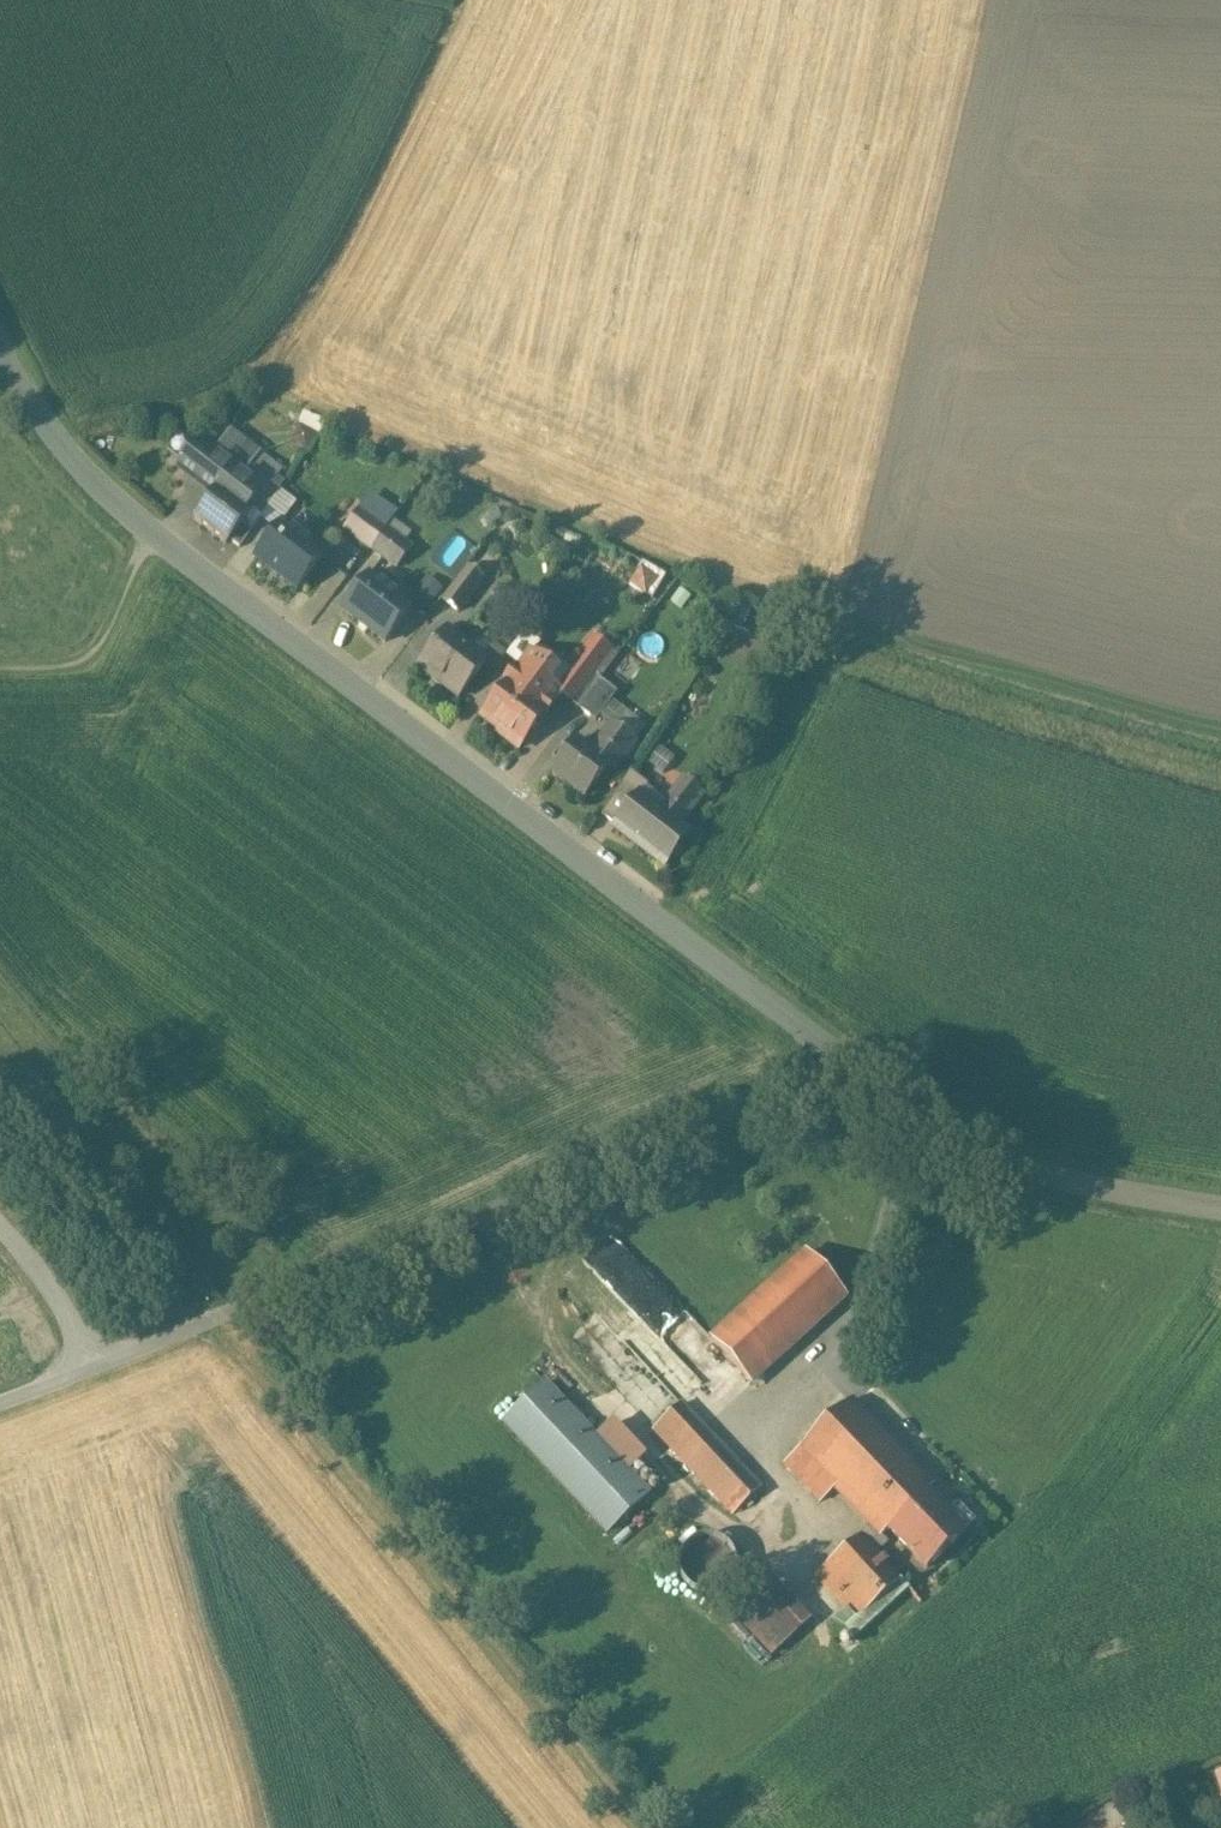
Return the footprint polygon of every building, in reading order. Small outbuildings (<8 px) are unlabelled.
[(214,494),(194,519),(226,544),(229,539),(240,547),(279,491),(271,484),(282,469),(231,430),(212,454),(232,470),(214,494)] [(212,454),(197,442),(178,467),(214,494),(232,470),(212,454)] [(410,492),(380,469),(358,497),(388,520),(410,492)] [(386,529),(359,509),(344,528),(371,548),(386,529)] [(323,556),(281,524),(256,556),(298,589),(323,556)] [(411,548),(386,529),(371,548),(396,567),(411,548)] [(469,567),(443,600),(459,612),(484,578),(469,567)] [(411,609),(368,576),(342,609),(385,642),(411,609)] [(543,634),(531,624),(524,633),(536,643),(543,634)] [(483,662),(445,632),(419,666),(419,667),(421,665),(442,682),(441,683),(442,684),(442,683),(459,696),(458,697),(459,697),(485,664),(485,663),(483,662)] [(507,654),(505,657),(520,669),(531,655),(539,645),(536,643),(524,633),(507,654)] [(594,638),(576,662),(593,675),(611,651),(594,638)] [(496,645),(483,662),(485,663),(485,664),(494,671),(505,657),(507,654),(496,645)] [(520,669),(518,673),(515,670),(504,684),(507,686),(483,718),(500,731),(497,735),(517,750),(543,716),(544,717),(554,704),(553,703),(559,695),(554,691),(555,690),(540,678),(548,667),(531,655),(520,669)] [(593,675),(576,662),(555,690),(554,691),(559,695),(576,707),(598,678),(593,675)] [(598,678),(576,707),(596,721),(617,693),(598,678)] [(635,742),(612,724),(602,737),(603,738),(592,753),(609,766),(608,767),(613,771),(635,742)] [(592,753),(576,741),(551,772),(585,798),(608,767),(609,766),(592,753)] [(630,771),(602,814),(615,826),(639,795),(640,796),(648,785),(630,771)] [(682,780),(658,810),(640,796),(639,795),(615,826),(614,828),(664,865),(689,833),(679,826),(680,825),(679,825),(702,795),(682,780)] [(806,1252),(711,1340),(751,1384),(846,1296),(806,1252)] [(648,1494),(545,1384),(504,1422),(607,1532),(648,1494)] [(934,1486),(851,1400),(849,1402),(850,1402),(800,1450),(835,1488),(871,1526),(881,1536),(889,1529),(926,1495),(933,1488),(933,1487),(934,1486)] [(718,1444),(680,1404),(653,1429),(692,1469),(718,1444)] [(760,1489),(718,1444),(692,1469),(733,1514),(760,1489)] [(835,1488),(800,1450),(784,1464),(820,1502),(835,1488)] [(946,1517),(926,1495),(889,1529),(927,1569),(975,1523),(959,1506),(946,1517)] [(881,1536),(871,1526),(860,1536),(876,1553),(887,1542),(881,1536)] [(693,1539),(689,1542),(686,1544),(684,1547),(681,1551),(679,1555),(678,1558),(677,1562),(677,1566),(677,1570),(678,1575),(679,1578),(681,1582),(684,1586),(687,1589),(690,1591),(694,1593),(698,1595),(703,1596),(709,1596),(716,1595),(721,1593),(725,1590),(729,1587),(732,1582),(734,1577),(736,1573),(736,1570),(737,1565),(736,1560),(735,1556),(733,1553),(732,1550),(729,1546),(725,1543),(722,1540),(717,1538),(711,1536),(706,1536),(701,1537),(697,1538),(693,1539)] [(860,1536),(816,1576),(856,1621),(859,1618),(901,1580),(876,1553),(860,1536)] [(901,1580),(859,1618),(867,1627),(909,1589),(901,1580)] [(774,1582),(735,1618),(771,1655),(810,1620),(774,1582)]
